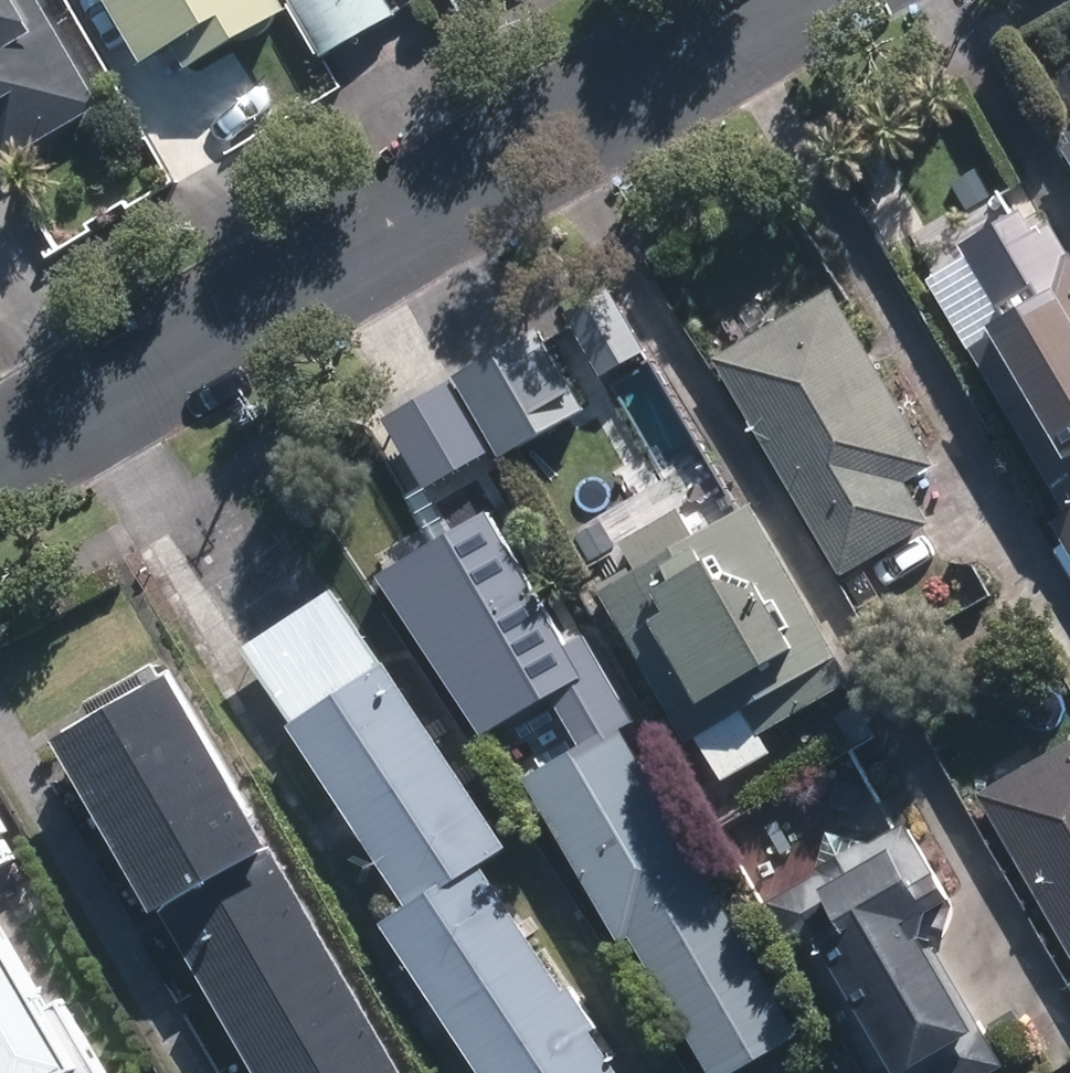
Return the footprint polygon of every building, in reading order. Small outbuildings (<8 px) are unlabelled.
[(40,0),(0,0),(0,159),(3,164),(101,107),(40,0)] [(280,15),(271,0),(96,0),(136,68),(168,51),(181,73),(280,15)] [(323,60),(395,18),(385,0),(288,0),(323,60)] [(1059,124),(1063,129),(1055,134),(1069,159),(1069,118),(1059,124)] [(1061,242),(1017,267),(1020,272),(951,312),(965,335),(961,338),(1058,505),(1043,513),(1069,559),(1069,257),(1061,242)] [(707,348),(836,568),(924,517),(898,474),(930,455),(827,278),(707,348)] [(644,350),(610,289),(561,316),(595,377),(644,350)] [(583,412),(536,331),(456,378),(503,458),(583,412)] [(463,496),(505,471),(453,382),(379,425),(420,496),(452,478),(463,496)] [(390,545),(492,723),(585,670),(483,492),(390,545)] [(848,685),(745,508),(692,539),(677,512),(617,545),(631,570),(594,592),(683,746),(694,739),(721,786),(770,757),(758,737),(848,685)] [(481,867),(503,852),(333,591),(238,653),(405,908),(376,926),(472,1072),(615,1072),(481,867)] [(167,676),(53,743),(247,1072),(401,1072),(167,676)] [(582,678),(547,697),(579,753),(525,786),(620,951),(632,945),(707,1072),(755,1072),(800,1050),(620,731),(615,734),(582,678)] [(978,795),(1069,959),(1069,744),(978,795)] [(766,903),(856,1072),(902,1072),(973,1036),(924,944),(914,925),(950,906),(909,828),(766,903)] [(56,1006),(39,1015),(0,945),(0,1072),(94,1072),(56,1006)]
